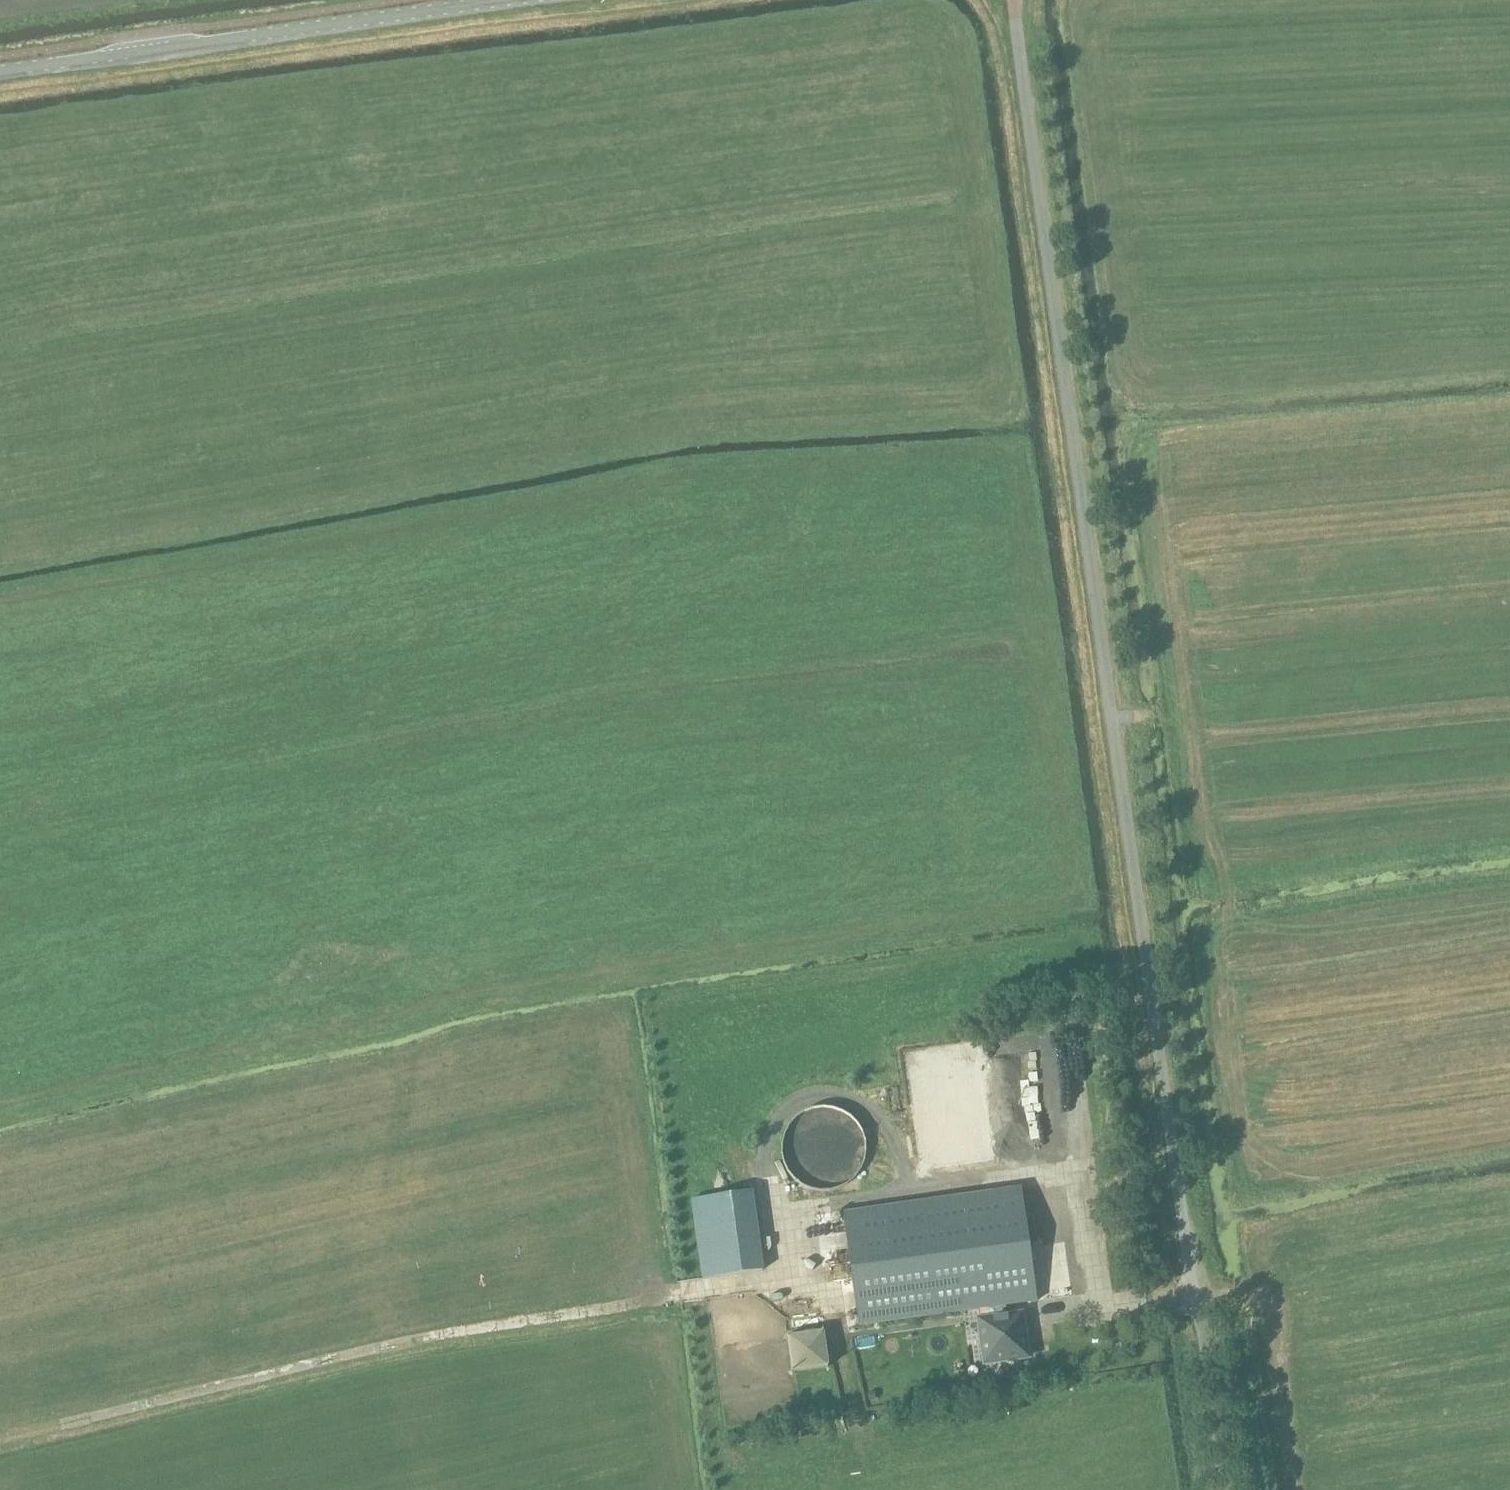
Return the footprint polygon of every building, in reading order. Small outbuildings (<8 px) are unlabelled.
[(964,1102),(973,1100),(970,1077),(961,1079),(964,1102)] [(850,1146),(850,1140),(849,1134),(846,1128),(843,1123),(839,1119),(834,1115),(828,1113),(822,1111),(816,1110),(812,1111),(808,1112),(804,1113),(800,1115),(796,1117),(793,1120),(790,1123),(787,1127),(785,1131),(784,1135),(783,1139),(783,1143),(783,1148),(784,1152),(785,1156),(787,1161),(791,1166),(795,1171),(801,1174),(806,1176),(812,1178),(818,1178),(824,1177),(830,1175),(836,1172),(840,1168),(844,1163),(847,1158),(849,1152),(850,1146)] [(1021,1187),(843,1213),(851,1266),(859,1325),(978,1309),(1005,1305),(1037,1300),(1021,1187)] [(690,1201),(700,1279),(762,1271),(752,1192),(690,1201)] [(1005,1305),(978,1309),(985,1361),(1026,1355),(1020,1314),(1006,1316),(1005,1305)] [(827,1331),(789,1332),(790,1368),(828,1367),(827,1331)]
